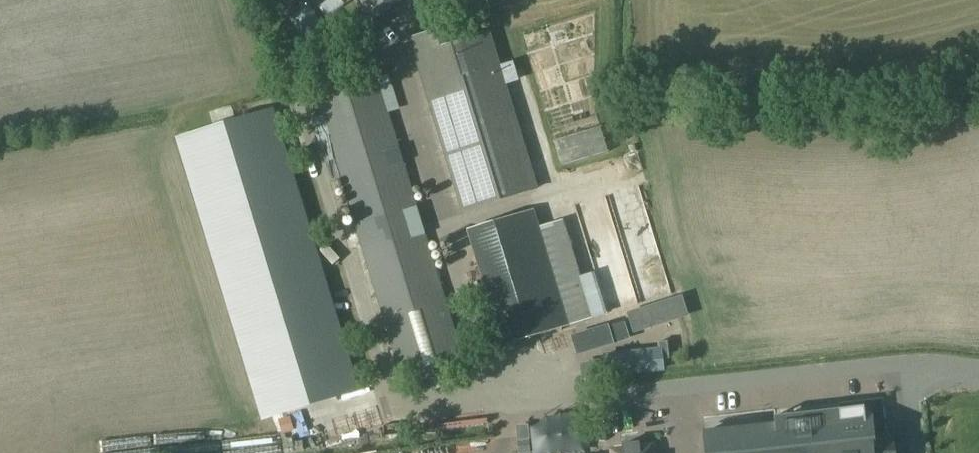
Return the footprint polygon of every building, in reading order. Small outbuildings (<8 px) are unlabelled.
[(399,0),(360,0),(371,17),(370,18),(372,21),(399,0)] [(295,34),(313,23),(300,2),(283,13),(295,34)] [(537,189),(490,35),(470,41),(464,23),(411,39),(464,211),(537,189)] [(502,66),(506,78),(520,74),(516,61),(502,66)] [(380,77),(316,97),(340,179),(402,377),(464,358),(380,77)] [(265,418),(356,390),(270,112),(180,139),(265,418)] [(505,345),(570,325),(535,211),(470,230),(505,345)] [(654,317),(655,334),(711,332),(710,316),(654,317)] [(587,339),(595,377),(626,371),(621,350),(600,354),(597,337),(587,339)] [(715,347),(663,349),(664,371),(715,370),(715,347)] [(737,355),(720,354),(719,368),(736,369),(737,355)] [(705,432),(708,452),(884,452),(883,436),(873,438),(871,414),(866,414),(865,406),(839,409),(840,417),(776,424),(705,432)] [(526,452),(547,452),(547,415),(526,416),(526,452)] [(610,448),(610,452),(655,452),(654,443),(610,448)]
